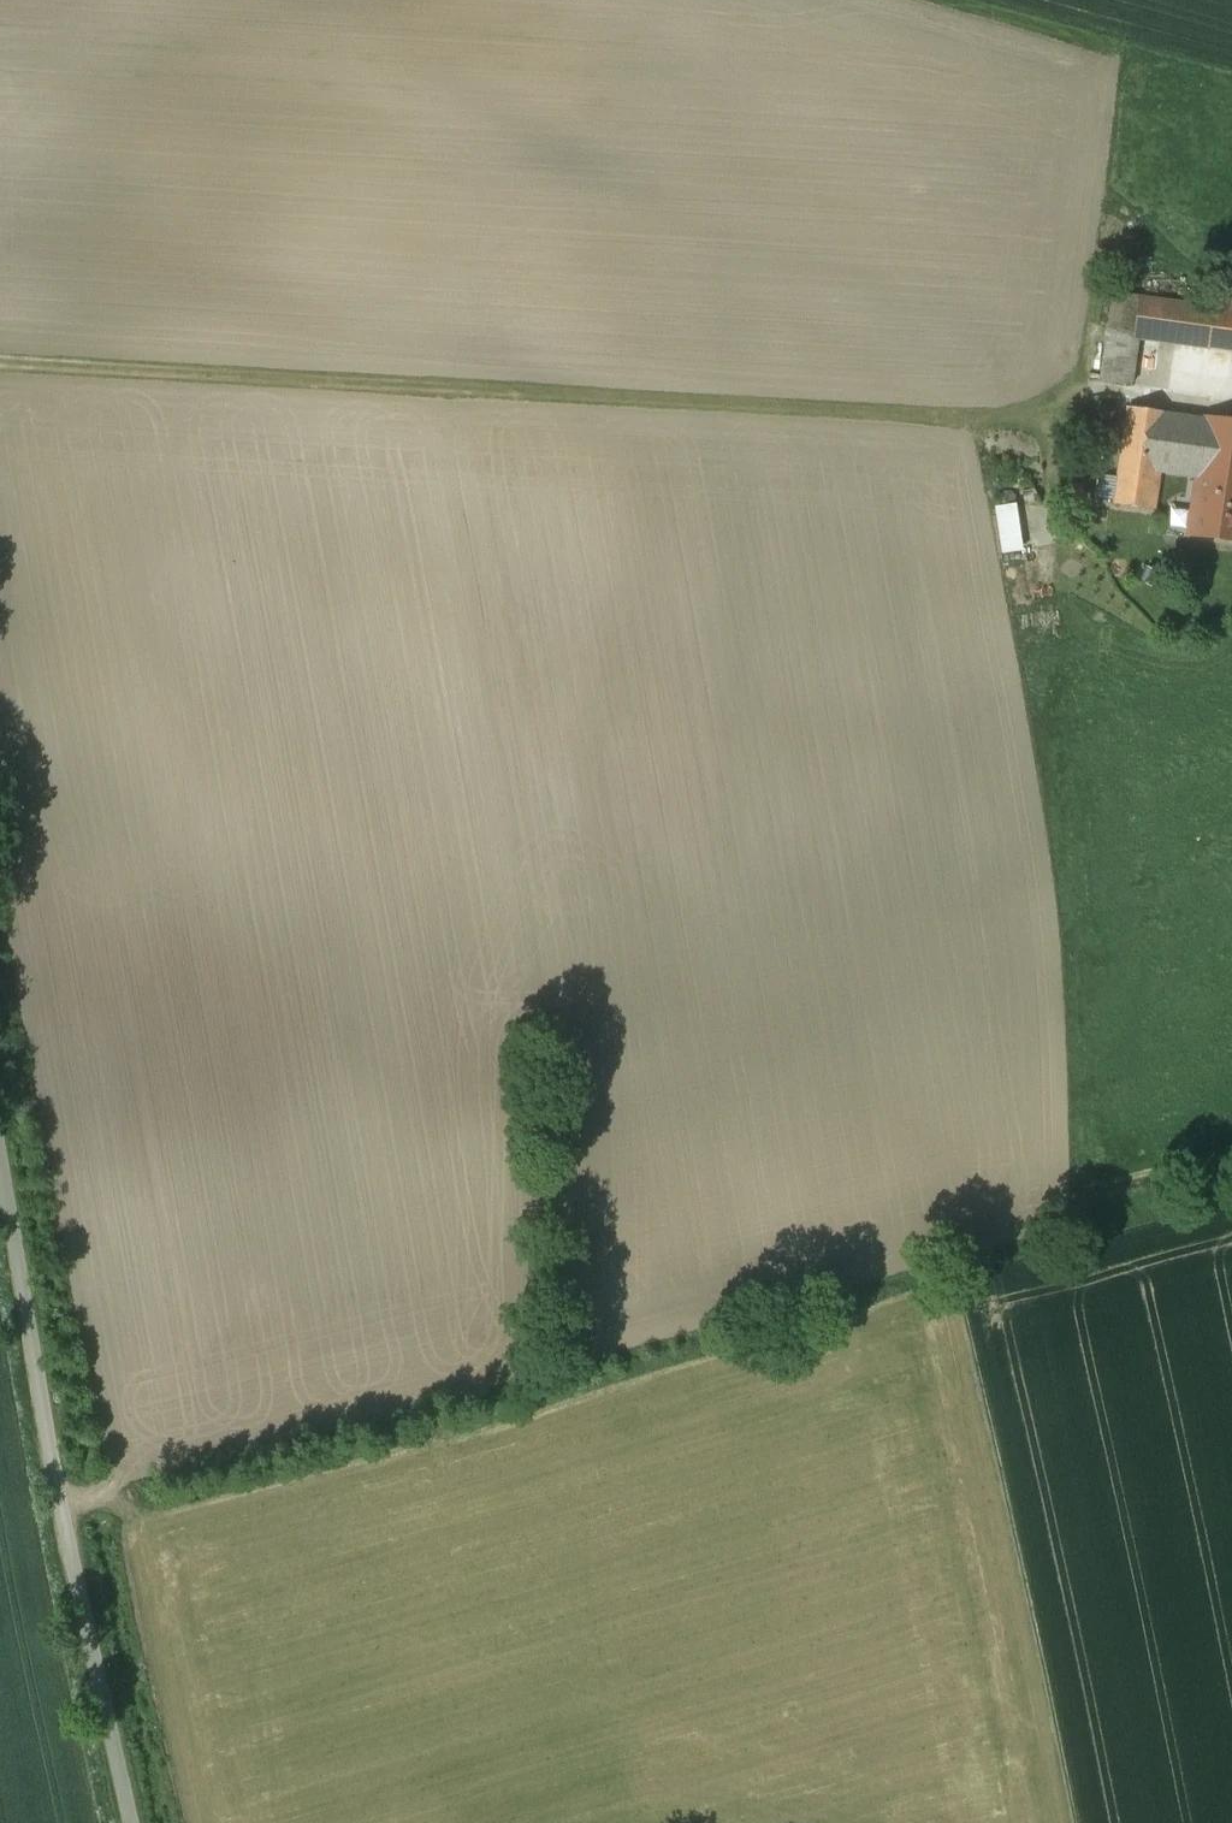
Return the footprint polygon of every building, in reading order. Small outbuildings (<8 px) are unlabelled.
[(1231,351),(1231,289),(1221,287),(1218,310),(1144,300),(1139,339),(1231,351)] [(1139,339),(1144,300),(1114,296),(1103,383),(1133,387),(1139,339)] [(1231,484),(1231,424),(1129,409),(1115,504),(1155,510),(1160,473),(1199,479),(1231,484)] [(1199,479),(1191,535),(1231,541),(1231,484),(1199,479)]
